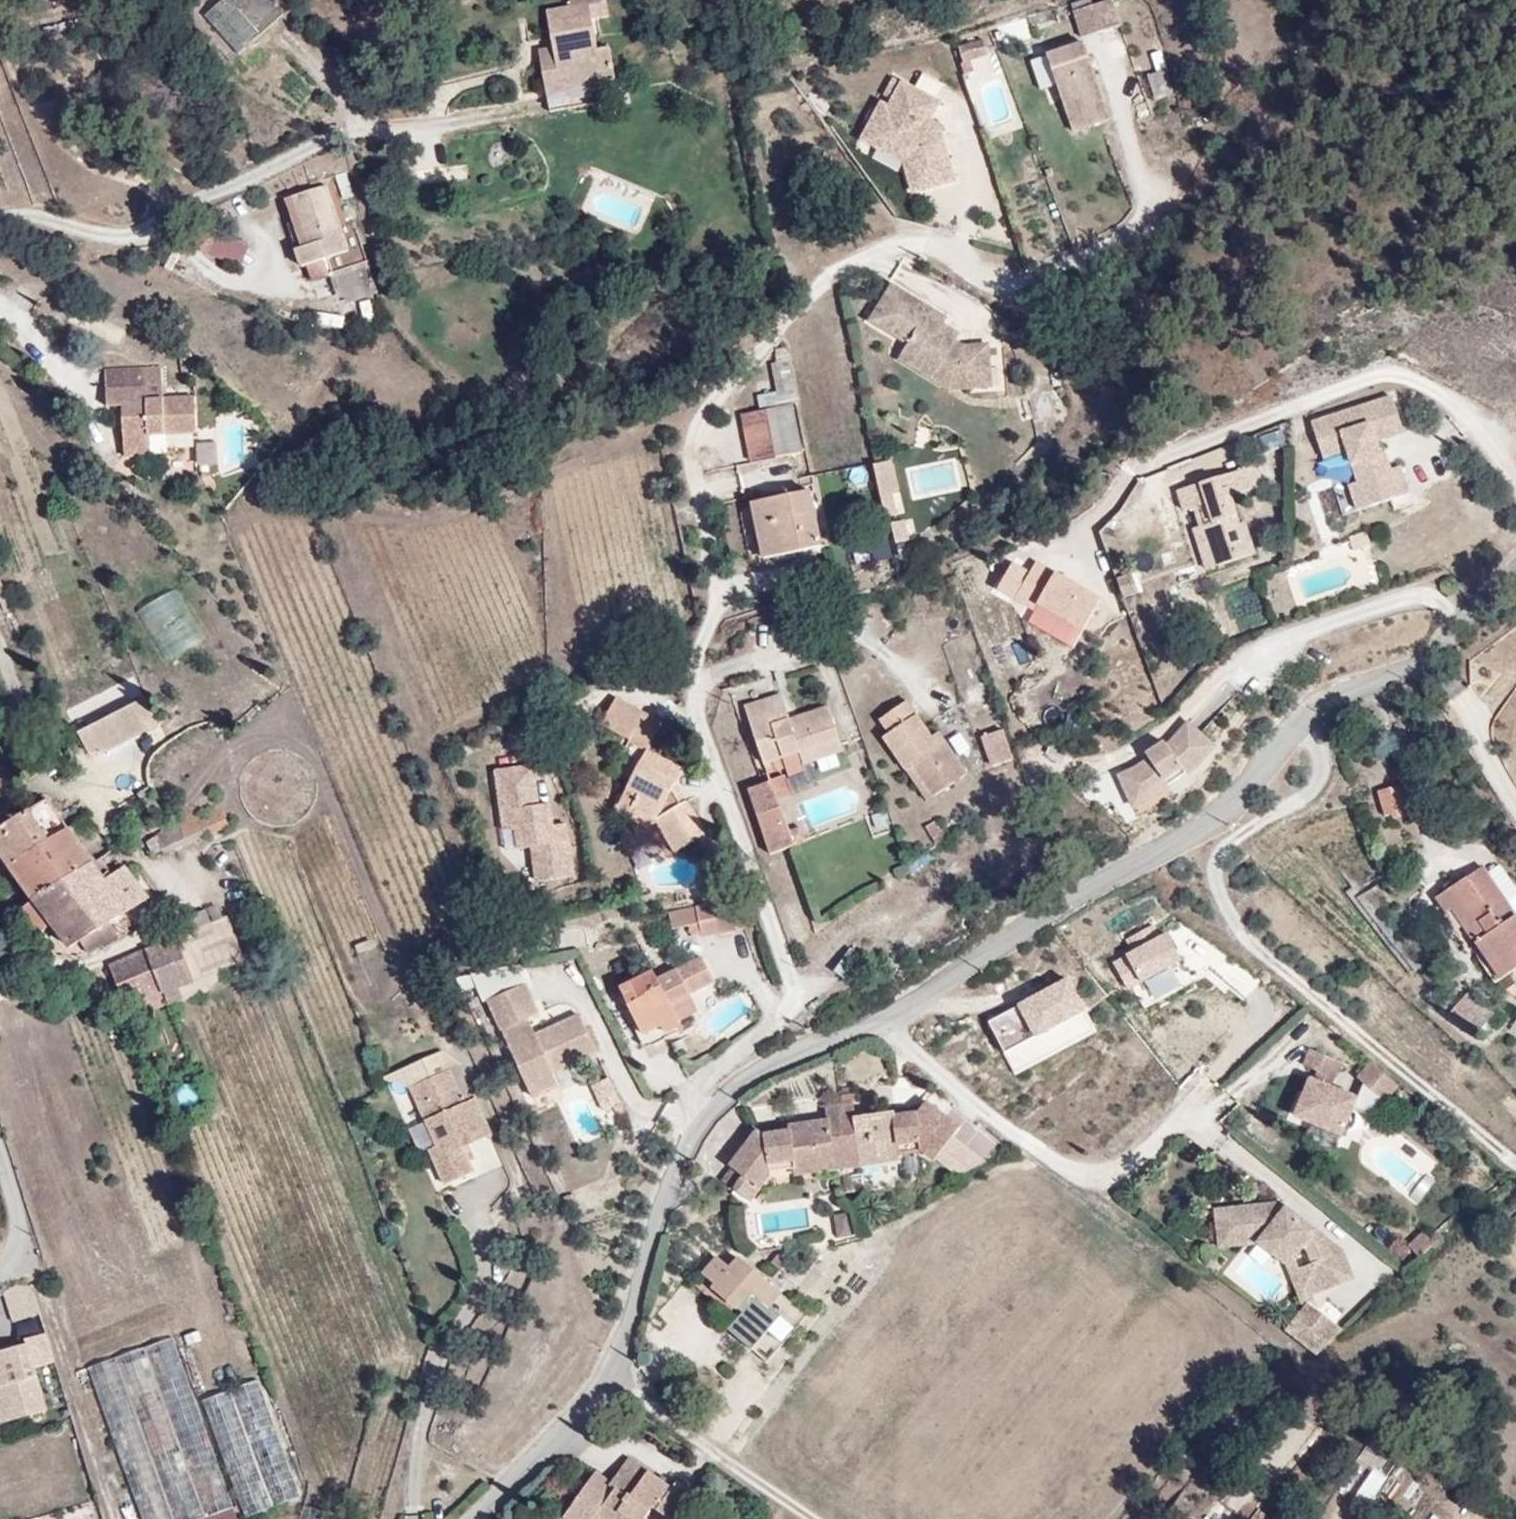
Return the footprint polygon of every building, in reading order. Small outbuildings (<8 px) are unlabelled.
[(205,32),(242,0),(176,0),(205,32)] [(507,19),(494,23),(511,86),(553,74),(551,65),(587,57),(583,37),(571,39),(563,10),(550,13),(547,0),(504,0),(507,19)] [(1071,10),(1080,37),(1120,23),(1112,0),(1101,0),(1071,10)] [(1032,2),(993,15),(1016,90),(1057,76),(1032,2)] [(907,13),(900,15),(905,29),(912,27),(907,13)] [(953,46),(985,139),(1020,127),(987,34),(953,46)] [(873,76),(883,58),(841,36),(831,54),(839,58),(835,65),(828,61),(811,93),(820,98),(830,95),(860,111),(871,145),(900,136),(886,92),(883,90),(870,83),(873,76)] [(1155,99),(1175,91),(1165,66),(1145,74),(1155,99)] [(887,84),(873,76),(870,83),(883,90),(887,84)] [(820,98),(811,93),(809,97),(851,119),(860,149),(871,145),(860,111),(830,95),(820,98)] [(272,229),(262,234),(272,254),(279,250),(288,268),(334,246),(325,228),(315,235),(287,167),(254,185),(263,208),(272,229)] [(214,233),(206,259),(240,269),(248,243),(214,233)] [(881,266),(884,261),(840,234),(819,270),(857,293),(853,301),(886,321),(893,308),(904,314),(918,313),(918,336),(941,335),(939,292),(912,295),(904,289),(909,283),(892,274),(881,266)] [(895,268),(884,261),(881,266),(892,274),(895,268)] [(886,321),(853,301),(848,308),(899,338),(918,336),(918,313),(904,314),(893,308),(886,321)] [(317,313),(315,326),(341,329),(343,316),(317,313)] [(755,394),(757,409),(797,401),(788,359),(769,363),(775,390),(755,394)] [(99,362),(59,364),(60,382),(84,380),(85,401),(75,402),(77,429),(103,427),(102,411),(153,409),(151,373),(100,378),(99,362)] [(1365,479),(1374,508),(1410,494),(1400,466),(1384,470),(1376,442),(1404,431),(1392,395),(1313,425),(1324,460),(1350,451),(1360,481),(1365,479)] [(840,415),(825,419),(831,443),(838,441),(845,440),(840,415)] [(1258,437),(1264,453),(1284,444),(1277,428),(1258,437)] [(838,441),(831,443),(834,458),(841,456),(838,441)] [(762,443),(705,456),(718,511),(775,498),(762,443)] [(891,460),(871,465),(884,517),(904,512),(891,460)] [(1315,488),(1374,508),(1365,479),(1360,481),(1304,461),(1315,488)] [(1193,561),(1200,577),(1257,557),(1243,517),(1223,525),(1213,504),(1243,494),(1237,472),(1161,500),(1168,521),(1178,517),(1184,534),(1191,531),(1201,559),(1193,561)] [(911,519),(890,522),(893,541),(914,538),(911,519)] [(867,539),(873,562),(890,557),(884,534),(867,539)] [(1083,635),(1102,596),(1033,562),(1014,602),(1083,635)] [(800,753),(839,740),(826,705),(787,720),(779,691),(745,703),(765,760),(798,749),(800,753)] [(144,692),(76,718),(85,739),(95,735),(99,742),(142,723),(140,716),(153,710),(144,692)] [(909,702),(879,720),(887,735),(883,741),(928,803),(968,775),(938,732),(931,735),(909,702)] [(646,724),(609,704),(586,747),(599,753),(590,769),(611,782),(616,783),(625,791),(637,814),(668,798),(651,764),(641,768),(630,745),(639,740),(646,724)] [(495,722),(459,728),(465,767),(476,766),(479,785),(482,805),(495,803),(501,837),(536,832),(531,796),(517,798),(514,782),(511,759),(500,761),(495,722)] [(1002,728),(979,736),(990,767),(1013,759),(1002,728)] [(1198,779),(1218,756),(1192,728),(1174,748),(1169,743),(1146,762),(1151,767),(1141,770),(1121,781),(1139,815),(1168,797),(1198,779)] [(651,764),(639,740),(630,745),(641,768),(651,764)] [(844,754),(839,740),(800,753),(805,768),(844,754)] [(476,766),(465,767),(467,786),(479,785),(476,766)] [(59,810),(44,780),(0,801),(0,841),(6,838),(59,810)] [(528,780),(514,782),(517,798),(531,796),(528,780)] [(757,813),(779,805),(771,781),(749,788),(757,813)] [(1407,815),(1399,785),(1375,791),(1383,821),(1407,815)] [(757,813),(765,836),(787,829),(779,805),(757,813)] [(78,846),(59,810),(6,838),(0,841),(0,844),(8,860),(17,876),(22,873),(78,846)] [(190,810),(177,810),(172,810),(133,833),(142,850),(184,828),(190,836),(199,823),(190,810)] [(787,829),(765,836),(771,852),(804,840),(799,824),(787,829)] [(91,873),(78,846),(22,873),(17,876),(32,903),(48,933),(58,928),(86,912),(117,896),(102,868),(91,873)] [(1485,898),(1453,848),(1423,869),(1408,881),(1416,893),(1423,888),(1450,925),(1459,918),(1484,952),(1511,933),(1485,898)] [(32,903),(17,876),(5,882),(20,910),(32,903)] [(196,969),(237,962),(227,905),(194,912),(200,944),(191,945),(196,969)] [(175,953),(154,911),(144,915),(76,949),(101,1003),(120,993),(141,983),(137,971),(175,953)] [(93,925),(86,912),(58,928),(64,940),(93,925)] [(1484,952),(1459,918),(1453,922),(1450,925),(1446,927),(1470,961),(1475,958),(1484,952)] [(646,971),(667,960),(693,948),(683,925),(636,947),(632,938),(598,953),(623,1000),(615,1005),(621,1017),(647,1005),(644,998),(657,991),(654,986),(646,971)] [(1112,960),(1120,986),(1179,968),(1165,925),(1125,937),(1130,954),(1112,960)] [(510,953),(470,971),(515,1070),(543,1057),(535,1040),(580,1019),(565,985),(520,1005),(512,991),(525,986),(510,953)] [(675,977),(667,960),(646,971),(654,986),(675,977)] [(1070,982),(987,1018),(1011,1072),(1094,1035),(1070,982)] [(1480,1033),(1495,1016),(1467,992),(1452,1009),(1480,1033)] [(1370,1070),(1341,1046),(1329,1061),(1357,1085),(1370,1070)] [(440,1053),(422,1061),(453,1134),(483,1121),(463,1073),(451,1078),(440,1053)] [(1287,1056),(1283,1065),(1299,1070),(1303,1061),(1287,1056)] [(453,1134),(422,1061),(404,1071),(431,1131),(425,1134),(441,1170),(464,1160),(453,1134)] [(1299,1070),(1283,1065),(1278,1063),(1263,1100),(1311,1120),(1327,1082),(1299,1070)] [(608,1087),(603,1077),(589,1083),(593,1093),(608,1087)] [(842,1139),(838,1093),(825,1094),(823,1109),(826,1139),(842,1139)] [(854,1093),(838,1093),(842,1139),(855,1138),(854,1110),(854,1093)] [(897,1110),(854,1110),(855,1138),(868,1140),(869,1153),(890,1153),(906,1152),(918,1170),(960,1136),(928,1105),(918,1117),(897,1118),(897,1110)] [(826,1139),(823,1109),(787,1111),(788,1121),(752,1121),(747,1115),(715,1139),(718,1142),(742,1172),(760,1160),(785,1160),(786,1152),(810,1153),(810,1140),(826,1139)] [(845,1169),(845,1170),(890,1170),(890,1153),(869,1153),(868,1140),(855,1138),(842,1139),(845,1169)] [(787,1170),(845,1170),(845,1169),(842,1139),(826,1139),(810,1140),(810,1153),(786,1152),(785,1160),(787,1170)] [(742,1172),(718,1142),(703,1154),(727,1182),(742,1172)] [(1300,1221),(1302,1220),(1256,1182),(1198,1189),(1199,1208),(1231,1204),(1267,1230),(1270,1229),(1276,1221),(1282,1226),(1287,1244),(1273,1248),(1280,1270),(1314,1258),(1300,1221)] [(1271,1267),(1276,1291),(1280,1287),(1286,1293),(1283,1275),(1325,1261),(1317,1232),(1302,1220),(1300,1221),(1314,1258),(1280,1270),(1273,1248),(1267,1230),(1231,1204),(1199,1208),(1198,1189),(1191,1190),(1194,1226),(1234,1218),(1242,1227),(1257,1236),(1263,1244),(1271,1267)] [(748,1248),(710,1215),(699,1226),(685,1213),(665,1238),(701,1268),(707,1260),(716,1267),(698,1288),(723,1309),(751,1277),(735,1263),(748,1248)] [(1391,1241),(1406,1228),(1396,1217),(1381,1230),(1391,1241)] [(1423,1230),(1406,1243),(1417,1257),(1434,1244),(1423,1230)] [(778,1275),(748,1248),(735,1263),(751,1277),(723,1309),(738,1322),(778,1275)] [(1259,1314),(1285,1336),(1312,1313),(1286,1293),(1280,1287),(1276,1291),(1259,1314)] [(25,1312),(5,1318),(0,1319),(0,1398),(27,1389),(15,1347),(34,1341),(25,1312)] [(67,1345),(128,1518),(213,1518),(220,1516),(151,1318),(67,1345)] [(219,1499),(277,1480),(240,1369),(180,1387),(219,1499)] [(578,1467),(559,1493),(583,1511),(599,1490),(612,1501),(604,1510),(618,1518),(662,1518),(643,1506),(647,1498),(638,1490),(642,1484),(664,1501),(677,1498),(693,1480),(670,1462),(665,1468),(624,1438),(606,1461),(604,1463),(612,1470),(607,1475),(600,1471),(588,1474),(578,1467)] [(591,1449),(578,1467),(588,1474),(600,1471),(607,1475),(612,1470),(604,1463),(606,1461),(591,1449)] [(583,1511),(594,1518),(618,1518),(604,1510),(612,1501),(599,1490),(583,1511)]
